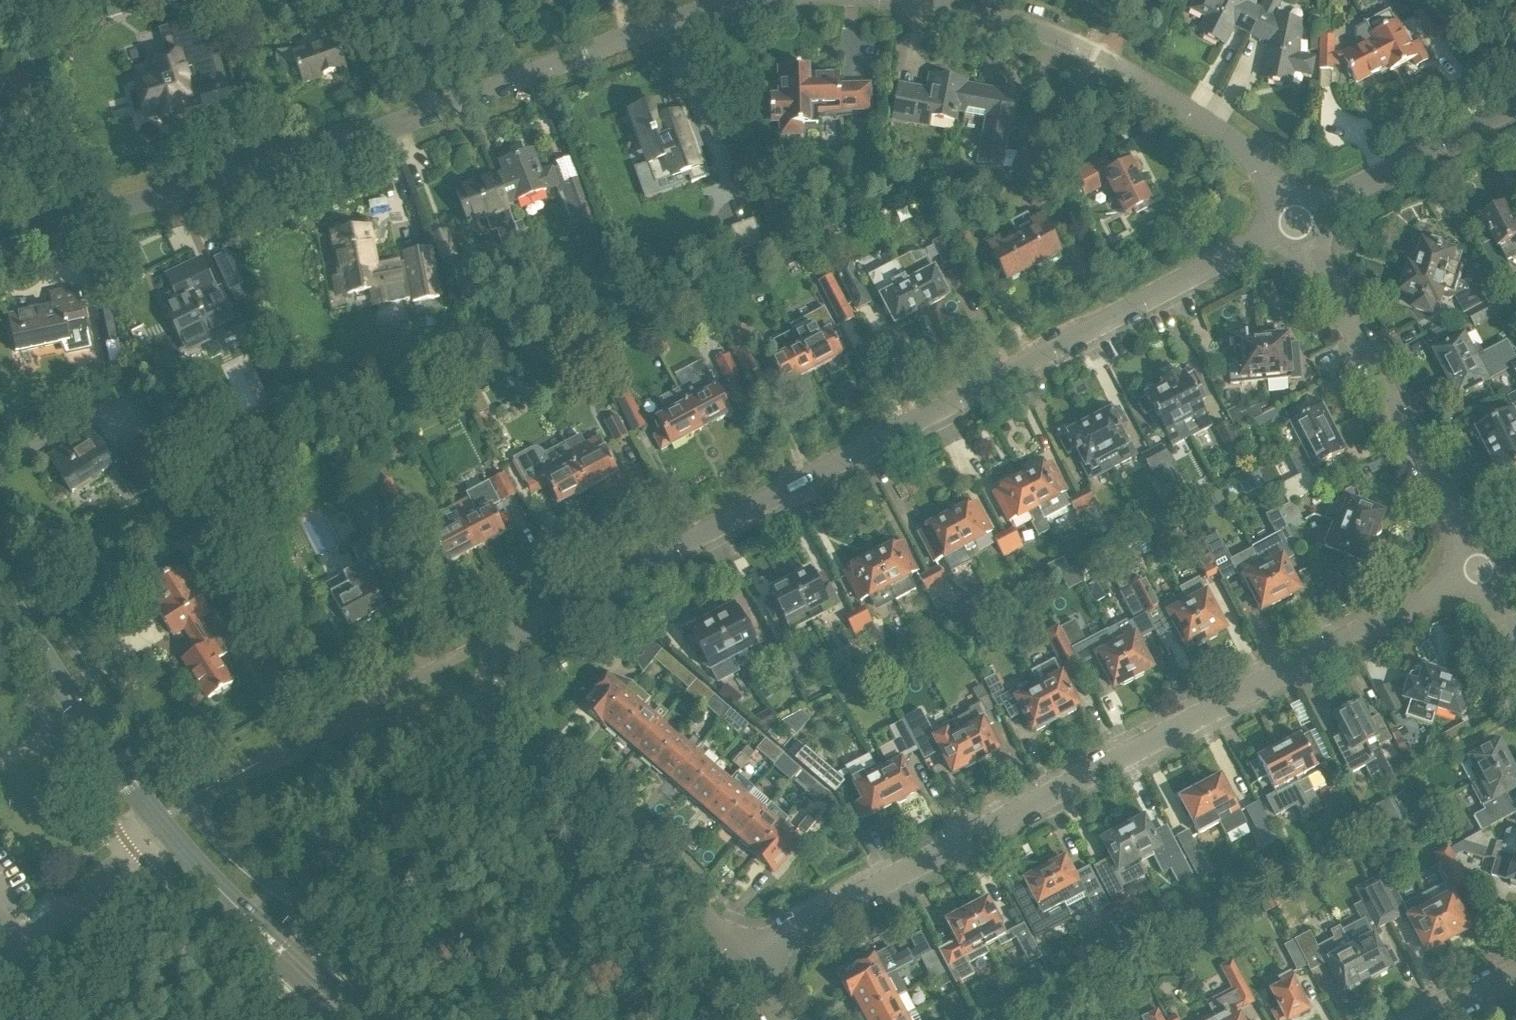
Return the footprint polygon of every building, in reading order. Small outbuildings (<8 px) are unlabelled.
[(1250,33),(1262,11),(1254,7),(1257,2),(1254,0),(1250,0),(1249,0),(1196,0),(1191,10),(1206,18),(1199,31),(1224,44),(1234,24),(1250,33)] [(1250,33),(1270,43),(1263,78),(1289,83),(1291,71),(1309,75),(1312,59),(1295,54),(1301,23),(1273,18),(1282,0),(1267,0),(1263,8),(1262,11),(1250,33)] [(1425,9),(1415,15),(1429,37),(1440,30),(1425,9)] [(1389,10),(1365,23),(1387,66),(1390,72),(1412,59),(1416,67),(1428,60),(1418,41),(1409,46),(1389,10)] [(346,68),(329,21),(317,25),(324,43),(293,54),(292,49),(275,52),(277,66),(295,63),(303,84),(346,68)] [(1355,48),(1341,56),(1347,67),(1356,83),(1387,66),(1365,23),(1356,28),(1355,48)] [(137,95),(130,97),(135,114),(142,112),(144,120),(160,115),(162,123),(180,118),(176,103),(193,98),(186,71),(211,65),(200,25),(181,30),(187,53),(156,62),(160,77),(150,79),(151,83),(135,87),(137,95)] [(1310,36),(1310,52),(1320,52),(1320,37),(1310,36)] [(1333,37),(1320,37),(1320,52),(1319,70),(1332,70),(1333,37)] [(813,72),(812,64),(783,64),(784,92),(775,92),(775,117),(785,117),(785,130),(805,130),(805,120),(821,120),(821,101),(848,100),(848,108),(875,107),(875,106),(873,106),(873,95),(875,95),(875,94),(873,94),(872,83),(875,83),(875,82),(843,83),(843,71),(813,72)] [(968,82),(969,79),(932,72),(929,88),(898,82),(891,121),(930,128),(932,115),(956,119),(957,113),(965,114),(966,109),(978,88),(977,87),(978,85),(971,84),(968,82)] [(966,109),(965,114),(985,118),(976,163),(1002,168),(1002,167),(1011,168),(1008,173),(1028,182),(1039,156),(1020,148),(1018,153),(1005,150),(1011,121),(1012,121),(1018,88),(1003,85),(1002,89),(978,85),(977,87),(978,88),(966,109)] [(670,116),(663,118),(656,101),(629,110),(639,137),(647,134),(648,137),(657,134),(664,154),(647,161),(656,185),(689,173),(692,182),(711,176),(686,106),(668,112),(670,116)] [(531,151),(501,163),(506,174),(496,178),(505,203),(515,200),(515,201),(555,186),(558,195),(560,194),(568,214),(574,212),(563,183),(565,182),(560,167),(540,175),(531,151)] [(1039,156),(1028,182),(1050,192),(1061,166),(1039,156)] [(1111,172),(1104,159),(1074,174),(1085,196),(1109,184),(1124,214),(1132,210),(1136,215),(1147,209),(1146,204),(1148,202),(1134,175),(1140,173),(1133,160),(1111,172)] [(503,244),(519,238),(518,237),(514,226),(505,203),(496,178),(495,177),(457,191),(469,223),(486,217),(492,231),(497,229),(503,244)] [(592,216),(577,178),(565,182),(563,183),(574,212),(578,221),(592,216)] [(1031,205),(1051,216),(1059,202),(1038,191),(1031,205)] [(762,216),(773,213),(769,199),(758,201),(762,216)] [(1511,202),(1498,209),(1495,205),(1482,212),(1508,260),(1515,256),(1515,211),(1511,202)] [(1041,218),(1032,223),(1026,213),(1009,222),(1018,239),(1033,268),(1059,253),(1041,218)] [(733,228),(740,249),(761,242),(754,221),(733,228)] [(523,223),(514,226),(518,237),(527,233),(523,223)] [(339,297),(370,291),(373,307),(388,305),(412,301),(413,303),(439,299),(431,251),(405,256),(406,264),(374,270),(373,264),(376,263),(374,251),(371,252),(368,230),(336,235),(343,280),(336,281),(339,297)] [(446,232),(434,236),(443,259),(455,255),(446,232)] [(932,243),(944,265),(961,257),(949,234),(932,243)] [(1425,242),(1417,267),(1460,281),(1464,267),(1458,266),(1461,257),(1457,252),(1443,248),(1444,243),(1443,240),(1433,237),(1429,239),(1427,242),(1425,242)] [(1007,282),(1033,268),(1018,239),(1002,248),(998,240),(988,246),(1007,282)] [(229,253),(215,260),(230,291),(244,284),(229,253)] [(915,264),(910,254),(896,261),(921,310),(949,296),(929,257),(915,264)] [(856,311),(871,303),(850,260),(834,268),(856,311)] [(218,293),(202,261),(167,277),(175,295),(163,301),(186,349),(202,341),(203,344),(237,328),(220,292),(218,293)] [(894,325),(921,310),(896,261),(868,275),(880,298),(894,325)] [(1460,281),(1417,267),(1411,265),(1407,276),(1405,275),(1403,277),(1400,286),(1401,289),(1403,289),(1402,292),(1418,297),(1414,308),(1432,314),(1436,303),(1440,304),(1442,297),(1450,299),(1456,296),(1465,314),(1469,312),(1469,313),(1490,302),(1482,287),(1481,287),(1482,287),(1460,281)] [(818,281),(840,325),(854,317),(831,274),(818,281)] [(1497,293),(1486,274),(1477,278),(1482,287),(1481,287),(1482,287),(1490,302),(1502,295),(1501,291),(1497,293)] [(80,310),(76,288),(50,293),(53,307),(8,317),(16,352),(59,342),(65,355),(94,350),(85,308),(80,310)] [(1502,295),(1490,302),(1469,313),(1476,327),(1509,309),(1502,295)] [(102,345),(119,341),(110,299),(93,302),(102,345)] [(724,331),(746,374),(759,368),(747,344),(750,335),(746,326),(737,324),(724,331)] [(835,341),(839,338),(831,324),(817,331),(815,328),(807,332),(806,330),(797,335),(802,345),(800,346),(813,371),(842,355),(835,341)] [(1444,326),(1434,332),(1438,341),(1440,340),(1444,348),(1453,343),(1444,326)] [(783,387),(813,371),(800,346),(792,331),(774,341),(781,355),(769,361),(783,387)] [(1245,333),(1225,335),(1228,368),(1226,368),(1228,386),(1264,383),(1260,340),(1246,341),(1245,333)] [(1264,339),(1260,340),(1264,383),(1300,379),(1298,364),(1293,364),(1292,347),(1287,347),(1286,337),(1277,338),(1274,335),(1267,335),(1264,339)] [(1444,348),(1436,352),(1438,355),(1437,359),(1440,365),(1444,366),(1448,374),(1481,356),(1486,354),(1481,346),(1477,348),(1474,350),(1472,351),(1468,343),(1465,337),(1457,341),(1453,343),(1444,348)] [(1448,374),(1453,382),(1451,386),(1455,392),(1458,393),(1460,396),(1514,368),(1515,371),(1515,359),(1511,362),(1502,345),(1486,354),(1481,356),(1448,374)] [(564,365),(579,365),(579,352),(564,351),(564,365)] [(727,383),(739,376),(728,355),(716,361),(727,383)] [(1167,386),(1164,388),(1182,423),(1188,434),(1190,437),(1212,426),(1210,422),(1199,402),(1207,398),(1201,388),(1202,387),(1194,372),(1179,380),(1177,377),(1166,383),(1167,386)] [(678,389),(700,430),(730,415),(729,414),(739,409),(731,394),(722,399),(709,375),(695,382),(694,381),(678,389)] [(1164,388),(1137,402),(1145,417),(1150,415),(1156,426),(1160,424),(1170,444),(1172,447),(1190,437),(1188,434),(1182,423),(1164,388)] [(667,414),(656,420),(662,432),(653,437),(660,451),(670,446),(700,430),(678,389),(659,399),(667,414)] [(489,408),(479,392),(468,398),(477,415),(489,408)] [(646,425),(629,392),(616,399),(633,432),(646,425)] [(1468,404),(1473,412),(1482,407),(1478,399),(1468,404)] [(1261,418),(1254,422),(1258,431),(1272,424),(1288,455),(1301,448),(1332,431),(1335,430),(1332,425),(1329,420),(1326,420),(1320,409),(1310,414),(1302,418),(1301,417),(1300,415),(1290,420),(1282,407),(1261,418)] [(1124,424),(1125,423),(1118,409),(1105,416),(1102,413),(1091,419),(1092,423),(1089,424),(1111,466),(1113,468),(1113,469),(1137,457),(1139,452),(1124,424)] [(1230,413),(1226,415),(1231,424),(1235,432),(1245,427),(1240,418),(1236,410),(1230,413)] [(1256,410),(1240,418),(1245,427),(1254,422),(1261,418),(1256,410)] [(1481,431),(1486,441),(1482,443),(1487,453),(1491,451),(1492,454),(1515,441),(1515,413),(1481,431)] [(629,437),(617,415),(604,422),(615,444),(629,437)] [(1086,425),(1083,423),(1073,428),(1073,432),(1061,439),(1068,453),(1074,450),(1075,452),(1078,450),(1085,463),(1082,464),(1091,481),(1113,469),(1113,468),(1111,466),(1089,424),(1086,425)] [(1244,452),(1228,423),(1216,429),(1231,459),(1244,452)] [(109,454),(93,428),(49,455),(72,492),(116,465),(135,497),(159,482),(152,471),(161,465),(142,434),(109,454)] [(1299,476),(1279,486),(1288,504),(1293,502),(1324,486),(1319,476),(1312,478),(1309,471),(1313,469),(1330,460),(1344,453),(1338,442),(1339,439),(1335,430),(1332,431),(1301,448),(1288,455),(1299,476)] [(580,435),(563,443),(572,460),(588,490),(617,474),(604,450),(603,450),(597,439),(586,445),(580,435)] [(1492,454),(1506,479),(1515,473),(1515,441),(1492,454)] [(533,495),(547,488),(557,506),(588,490),(572,460),(563,443),(545,453),(544,452),(542,451),(540,449),(538,448),(534,448),(531,448),(513,457),(533,495)] [(1181,482),(1161,445),(1141,455),(1151,475),(1161,470),(1168,482),(1170,481),(1173,486),(1181,482)] [(1028,475),(1022,478),(1040,514),(1044,520),(1072,505),(1079,518),(1088,514),(1077,494),(1068,499),(1065,494),(1066,494),(1050,464),(1049,464),(1040,469),(1036,467),(1029,471),(1028,475)] [(501,500),(515,492),(504,473),(491,480),(501,500)] [(1006,487),(994,493),(1010,523),(1011,522),(1028,513),(1031,518),(1033,522),(1031,524),(1038,537),(1049,531),(1044,520),(1040,514),(1022,478),(1016,481),(1013,479),(1006,483),(1006,487)] [(391,479),(375,488),(391,517),(406,508),(391,479)] [(492,507),(499,503),(488,481),(465,493),(468,498),(454,506),(460,518),(471,539),(476,549),(514,528),(506,513),(497,518),(492,507)] [(1088,489),(1077,494),(1088,514),(1094,524),(1103,519),(1088,489)] [(1171,489),(1160,495),(1169,512),(1180,506),(1171,489)] [(1330,503),(1324,519),(1333,522),(1332,525),(1372,539),(1375,533),(1376,533),(1377,533),(1378,533),(1379,532),(1380,532),(1380,531),(1381,530),(1381,529),(1381,528),(1381,527),(1381,526),(1381,525),(1380,525),(1380,524),(1379,524),(1379,523),(1378,523),(1381,515),(1356,505),(1359,497),(1357,492),(1350,489),(1345,492),(1341,500),(1339,506),(1330,503)] [(1227,500),(1222,490),(1209,496),(1214,507),(1227,500)] [(354,507),(371,540),(393,529),(375,496),(354,507)] [(1288,504),(1278,509),(1287,526),(1290,524),(1293,529),(1304,523),(1293,502),(1288,504)] [(953,514),(947,517),(966,553),(975,548),(974,546),(973,543),(984,537),(990,533),(981,515),(977,507),(975,503),(964,508),(961,507),(954,510),(953,514)] [(437,515),(441,522),(417,535),(436,570),(476,549),(471,539),(460,518),(454,506),(437,515)] [(1278,509),(1266,515),(1275,534),(1280,542),(1281,541),(1283,540),(1292,536),(1287,526),(1278,509)] [(931,526),(919,532),(926,546),(935,563),(943,558),(949,569),(969,558),(966,553),(947,517),(941,520),(938,518),(931,522),(931,526)] [(1332,525),(1323,548),(1363,563),(1367,552),(1368,552),(1369,552),(1370,552),(1370,551),(1371,551),(1372,551),(1372,550),(1373,549),(1373,548),(1374,548),(1374,547),(1374,546),(1374,545),(1374,544),(1374,543),(1373,543),(1373,542),(1373,541),(1372,541),(1372,539),(1332,525)] [(1002,532),(1013,552),(1023,547),(1012,527),(1002,532)] [(1004,557),(1013,552),(1002,532),(993,537),(1004,557)] [(1217,532),(1201,540),(1202,542),(1219,574),(1223,581),(1237,574),(1247,592),(1250,590),(1256,600),(1261,611),(1267,608),(1271,609),(1281,603),(1280,601),(1263,569),(1256,556),(1253,550),(1242,556),(1232,561),(1217,532)] [(1264,552),(1256,556),(1263,569),(1280,601),(1281,603),(1292,598),(1294,594),(1298,591),(1296,586),(1288,572),(1283,563),(1292,558),(1283,540),(1281,541),(1280,542),(1275,534),(1259,543),(1264,552)] [(373,559),(364,541),(352,547),(361,565),(343,575),(325,584),(333,598),(323,609),(326,616),(328,620),(331,623),(333,626),(336,630),(342,635),(368,621),(366,618),(385,608),(377,594),(389,587),(374,558),(373,559)] [(879,553),(872,557),(890,593),(895,601),(916,590),(909,576),(916,573),(906,554),(900,542),(889,548),(886,546),(879,550),(879,553)] [(1202,542),(1191,548),(1193,553),(1207,579),(1219,574),(1202,542)] [(856,565),(845,571),(852,585),(861,602),(869,597),(876,611),(895,601),(890,593),(872,557),(866,560),(864,558),(856,562),(856,565)] [(929,571),(947,605),(956,601),(938,567),(929,571)] [(180,568),(148,588),(161,608),(156,612),(172,638),(184,630),(197,651),(183,661),(208,700),(220,692),(224,697),(232,692),(230,686),(233,684),(218,661),(222,658),(199,621),(209,614),(180,568)] [(793,580),(790,581),(810,620),(821,615),(817,607),(835,598),(828,585),(825,579),(821,581),(818,576),(813,579),(809,571),(803,574),(802,572),(792,577),(793,580)] [(937,610),(947,605),(929,571),(919,577),(937,610)] [(1142,573),(1128,580),(1132,586),(1131,587),(1146,616),(1160,608),(1145,579),(1142,573)] [(1126,579),(1117,584),(1121,592),(1119,593),(1134,621),(1135,622),(1146,616),(1131,587),(1126,579)] [(1199,580),(1179,590),(1180,592),(1183,596),(1188,604),(1207,639),(1208,639),(1210,640),(1218,636),(1218,633),(1225,630),(1222,624),(1218,618),(1221,616),(1215,605),(1214,606),(1213,607),(1209,600),(1206,594),(1200,582),(1199,580)] [(772,601),(765,605),(773,621),(777,619),(783,616),(787,624),(790,631),(801,625),(810,620),(790,581),(769,592),(774,600),(772,601)] [(1160,608),(1146,616),(1154,632),(1157,636),(1173,627),(1174,628),(1179,639),(1179,638),(1181,637),(1187,649),(1195,645),(1198,647),(1206,643),(1206,640),(1207,639),(1188,604),(1183,596),(1165,605),(1160,608)] [(863,606),(854,611),(864,630),(870,640),(872,644),(881,639),(863,606)] [(737,607),(712,620),(737,667),(762,654),(737,607)] [(854,611),(845,616),(855,635),(864,630),(854,611)] [(1127,621),(1108,631),(1110,636),(1116,646),(1133,678),(1134,680),(1145,675),(1145,672),(1151,669),(1145,657),(1136,641),(1154,632),(1146,616),(1135,622),(1134,621),(1129,624),(1127,621)] [(691,629),(685,633),(687,636),(692,646),(696,644),(697,644),(699,648),(705,658),(703,659),(702,665),(708,669),(710,667),(718,682),(739,672),(739,671),(737,667),(712,620),(694,630),(694,628),(693,628),(691,629)] [(1074,620),(1059,628),(1073,654),(1088,646),(1074,620)] [(1054,660),(1030,672),(1033,677),(1038,687),(1055,719),(1066,713),(1069,715),(1077,711),(1077,709),(1077,707),(1078,707),(1070,691),(1062,676),(1079,667),(1073,654),(1059,628),(1058,626),(1044,633),(1047,639),(1058,659),(1054,661),(1054,660)] [(1110,636),(1091,645),(1114,688),(1121,684),(1125,685),(1134,680),(1133,678),(1116,646),(1110,636)] [(785,640),(775,645),(786,664),(795,659),(785,640)] [(775,645),(765,650),(777,674),(780,672),(788,668),(786,664),(775,645)] [(643,673),(654,660),(662,650),(659,647),(635,661),(643,673)] [(662,650),(654,660),(671,674),(679,665),(662,650)] [(679,665),(671,674),(688,689),(697,680),(679,665)] [(1410,675),(1403,699),(1410,701),(1405,717),(1431,726),(1436,709),(1446,676),(1437,673),(1435,670),(1427,667),(1424,669),(1423,669),(1410,675)] [(607,678),(582,707),(599,723),(634,684),(633,683),(609,674),(607,677),(607,678)] [(995,675),(984,681),(999,709),(1003,706),(1010,720),(1023,713),(1032,731),(1034,730),(1038,731),(1045,727),(1046,724),(1055,719),(1038,687),(1018,698),(1014,690),(1006,694),(995,675)] [(1446,676),(1436,709),(1459,716),(1470,683),(1468,682),(1466,680),(1460,678),(1457,679),(1446,676)] [(705,704),(713,694),(701,683),(693,693),(705,704)] [(634,684),(599,723),(604,727),(606,725),(618,736),(642,708),(650,698),(642,690),(634,684)] [(1400,709),(1397,703),(1388,686),(1377,692),(1389,715),(1400,709)] [(721,720),(730,709),(714,695),(705,706),(721,720)] [(988,696),(978,701),(979,703),(969,708),(968,713),(954,721),(957,727),(977,764),(987,759),(987,756),(997,751),(987,732),(988,731),(986,727),(993,723),(988,712),(994,708),(988,696)] [(1358,704),(1345,710),(1382,779),(1390,794),(1399,789),(1398,787),(1381,754),(1380,754),(1379,751),(1377,748),(1381,746),(1391,741),(1389,737),(1378,717),(1368,722),(1358,704)] [(642,708),(618,736),(635,750),(661,719),(667,712),(661,706),(655,713),(652,716),(642,708)] [(768,708),(756,714),(764,728),(776,722),(768,708)] [(730,709),(721,720),(739,735),(748,725),(730,709)] [(1336,739),(1333,740),(1345,764),(1350,774),(1364,767),(1373,784),(1382,779),(1345,710),(1334,716),(1337,722),(1343,735),(1336,739)] [(661,719),(635,750),(652,765),(676,738),(667,730),(670,727),(661,719)] [(888,766),(877,771),(896,807),(907,802),(908,797),(917,792),(903,765),(900,760),(918,751),(915,746),(916,745),(908,728),(906,729),(902,721),(889,728),(895,741),(879,749),(881,753),(888,766)] [(1429,734),(1423,755),(1428,759),(1472,733),(1466,722),(1440,737),(1429,734)] [(966,770),(977,764),(957,727),(935,739),(953,774),(963,768),(966,770)] [(1390,729),(1390,730),(1401,752),(1407,750),(1395,727),(1390,729)] [(1300,737),(1279,748),(1298,784),(1303,794),(1310,807),(1319,802),(1313,790),(1325,784),(1316,769),(1325,764),(1309,734),(1300,738),(1300,737)] [(676,738),(652,765),(670,780),(696,750),(698,747),(701,745),(701,744),(694,737),(686,746),(676,738)] [(765,739),(757,750),(775,765),(783,755),(765,739)] [(1499,743),(1468,759),(1480,782),(1513,764),(1507,753),(1505,754),(1499,743)] [(696,750),(670,780),(680,790),(687,795),(711,768),(714,764),(718,759),(701,744),(701,745),(698,747),(696,750)] [(839,776),(805,746),(794,759),(828,788),(839,776)] [(1267,799),(1276,816),(1296,806),(1303,819),(1313,813),(1310,807),(1303,794),(1298,784),(1279,748),(1257,759),(1258,760),(1250,765),(1258,781),(1267,777),(1276,795),(1267,799)] [(748,760),(740,753),(732,762),(740,769),(748,760)] [(1454,767),(1464,762),(1459,753),(1450,758),(1454,767)] [(775,765),(773,767),(790,782),(791,780),(792,779),(800,770),(783,755),(775,765)] [(711,768),(687,795),(704,810),(731,780),(723,773),(724,772),(714,764),(711,768)] [(1472,786),(1485,811),(1474,817),(1481,831),(1513,815),(1503,796),(1515,789),(1515,770),(1513,764),(1480,782),(1472,786)] [(857,769),(849,773),(854,784),(869,812),(871,815),(882,809),(889,811),(896,807),(877,771),(875,768),(860,776),(857,769)] [(800,770),(792,779),(809,793),(816,784),(800,770)] [(1202,788),(1220,823),(1227,836),(1247,825),(1241,812),(1233,799),(1232,800),(1224,785),(1220,778),(1211,783),(1208,782),(1203,785),(1202,788)] [(704,810),(721,825),(745,798),(736,790),(739,787),(731,780),(704,810)] [(822,800),(827,795),(817,786),(809,796),(814,801),(822,800)] [(1192,793),(1181,799),(1187,812),(1192,821),(1191,821),(1198,835),(1220,823),(1202,788),(1201,788),(1198,787),(1193,790),(1192,793)] [(745,798),(721,825),(739,841),(771,804),(771,803),(754,788),(745,798)] [(1393,798),(1405,820),(1428,807),(1420,792),(1406,800),(1403,793),(1393,798)] [(1401,823),(1389,800),(1370,809),(1372,813),(1364,817),(1374,836),(1401,823)] [(771,804),(739,841),(752,851),(750,853),(755,857),(780,828),(783,825),(788,819),(771,804)] [(1260,806),(1249,813),(1260,832),(1271,826),(1260,806)] [(817,820),(810,813),(798,827),(806,834),(817,820)] [(1125,829),(1124,829),(1140,860),(1142,863),(1152,858),(1160,873),(1168,869),(1175,883),(1192,874),(1169,832),(1155,839),(1154,836),(1145,818),(1135,823),(1133,822),(1126,826),(1125,829)] [(780,828),(755,857),(773,873),(798,844),(780,828)] [(1488,828),(1463,841),(1466,842),(1496,851),(1498,844),(1495,843),(1488,828)] [(1109,861),(1094,868),(1110,899),(1123,892),(1121,888),(1147,875),(1141,864),(1142,863),(1140,860),(1124,829),(1121,831),(1118,829),(1112,833),(1111,836),(1102,841),(1112,859),(1109,861)] [(1496,851),(1515,857),(1515,831),(1510,829),(1506,832),(1502,843),(1499,842),(1498,844),(1496,851)] [(1176,836),(1192,866),(1199,879),(1211,872),(1189,830),(1176,836)] [(1463,852),(1486,859),(1486,858),(1496,861),(1491,876),(1510,882),(1508,886),(1515,888),(1515,857),(1496,851),(1466,842),(1463,852)] [(1351,850),(1355,858),(1364,853),(1360,845),(1351,850)] [(1437,888),(1423,895),(1431,909),(1448,940),(1469,929),(1450,896),(1470,885),(1454,857),(1450,849),(1449,848),(1448,846),(1433,854),(1440,865),(1436,867),(1445,883),(1445,884),(1437,888)] [(1313,867),(1308,856),(1295,862),(1299,873),(1313,867)] [(1047,869),(1046,870),(1064,904),(1070,916),(1090,906),(1092,912),(1094,915),(1106,908),(1109,907),(1089,869),(1085,871),(1079,874),(1079,875),(1074,878),(1065,860),(1056,864),(1053,863),(1047,866),(1047,869)] [(1034,876),(1025,881),(1033,895),(1037,903),(1036,903),(1035,904),(1042,915),(1064,904),(1046,870),(1043,871),(1040,870),(1035,873),(1034,876)] [(1370,881),(1368,882),(1375,895),(1373,896),(1388,924),(1400,917),(1395,907),(1379,876),(1370,881)] [(1403,903),(1395,907),(1400,917),(1403,922),(1409,919),(1422,943),(1427,952),(1448,940),(1431,909),(1423,895),(1404,905),(1403,903)] [(1373,896),(1362,902),(1377,929),(1379,928),(1388,924),(1373,896)] [(970,909),(969,910),(987,945),(987,946),(1000,939),(1003,945),(1005,944),(1017,937),(1031,964),(1038,960),(1043,958),(1039,951),(1026,925),(1008,934),(1007,932),(1001,921),(1001,922),(1000,922),(988,900),(979,905),(977,903),(971,906),(970,909)] [(1362,920),(1342,931),(1351,947),(1368,980),(1376,976),(1379,976),(1387,972),(1387,970),(1391,968),(1390,965),(1389,964),(1393,962),(1396,960),(1393,953),(1390,949),(1385,952),(1383,953),(1375,938),(1382,934),(1379,928),(1377,929),(1362,902),(1354,906),(1362,920)] [(960,943),(941,953),(958,984),(976,974),(974,971),(971,964),(991,953),(987,946),(987,945),(969,910),(966,911),(964,910),(958,913),(957,916),(949,921),(959,940),(960,943)] [(1182,919),(1175,923),(1183,937),(1190,933),(1182,919)] [(1310,932),(1295,940),(1309,966),(1312,971),(1330,962),(1338,977),(1333,979),(1331,980),(1334,985),(1337,991),(1341,989),(1343,988),(1344,990),(1345,992),(1347,991),(1351,991),(1357,987),(1358,985),(1368,980),(1351,947),(1342,931),(1340,927),(1330,931),(1334,938),(1317,947),(1310,932)] [(891,949),(839,976),(850,998),(888,978),(887,976),(895,971),(931,952),(921,932),(910,938),(916,949),(907,953),(896,959),(891,949)] [(1181,953),(1197,945),(1190,934),(1175,941),(1181,953)] [(1295,940),(1284,946),(1298,972),(1309,966),(1295,940)] [(1206,1002),(1214,1017),(1216,1019),(1241,1019),(1236,1012),(1254,1003),(1231,960),(1220,966),(1232,989),(1206,1002)] [(888,978),(850,998),(853,1003),(855,1002),(863,1018),(882,1008),(895,1001),(894,1001),(893,999),(906,993),(906,992),(895,971),(887,976),(888,978)] [(950,983),(945,973),(934,979),(940,989),(950,983)] [(1272,1013),(1275,1019),(1299,1019),(1301,1017),(1310,1012),(1309,1011),(1307,1008),(1299,993),(1291,976),(1280,981),(1283,986),(1283,987),(1276,990),(1272,992),(1274,996),(1280,1008),(1281,1009),(1272,1013)] [(863,1018),(864,1019),(907,1019),(909,1019),(917,1014),(906,993),(893,999),(894,1001),(895,1001),(882,1008),(863,1018)] [(1057,1002),(1050,1006),(1055,1017),(1063,1013),(1057,1002)] [(958,1006),(943,1015),(946,1019),(951,1019),(962,1014),(958,1006)] [(1158,1009),(1141,1018),(1142,1019),(1164,1019),(1158,1009)]
